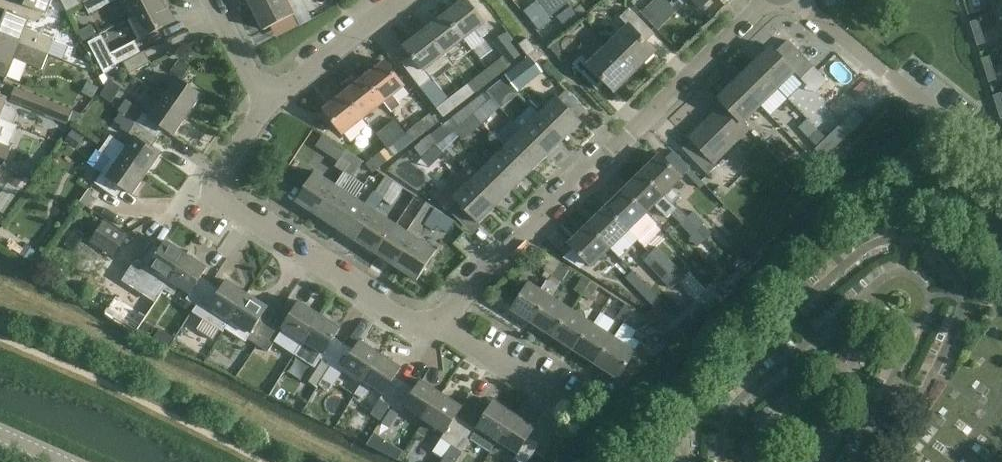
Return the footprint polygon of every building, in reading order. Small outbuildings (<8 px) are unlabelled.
[(48,54),(54,39),(27,28),(30,20),(34,22),(41,19),(43,13),(47,14),(52,0),(17,0),(17,1),(13,0),(0,0),(0,35),(48,54)] [(67,11),(80,4),(78,0),(61,0),(67,11)] [(113,1),(112,0),(88,0),(84,2),(90,14),(113,1)] [(165,1),(165,0),(121,0),(130,19),(165,1)] [(254,10),(273,0),(249,0),(254,10)] [(254,10),(265,30),(295,15),(287,0),(273,0),(254,10)] [(465,39),(476,30),(482,38),(489,32),(483,25),(485,23),(468,0),(465,0),(446,15),(465,39)] [(524,11),(539,31),(552,21),(550,18),(569,3),(566,0),(538,0),(536,1),(524,11)] [(670,3),(667,0),(654,0),(642,11),(651,21),(654,18),(653,18),(670,3)] [(701,9),(711,0),(693,0),(701,9)] [(130,19),(141,39),(175,21),(165,1),(130,19)] [(993,5),(999,24),(1001,23),(1001,2),(993,5)] [(654,18),(670,35),(686,20),(670,3),(653,18),(654,18)] [(610,46),(635,71),(655,51),(646,43),(655,34),(630,8),(620,17),(629,27),(610,46)] [(426,31),(444,55),(465,39),(446,15),(426,31)] [(970,22),(974,34),(982,32),(978,20),(970,22)] [(444,55),(426,31),(405,47),(413,56),(402,64),(421,87),(432,78),(434,80),(453,65),(444,55)] [(488,68),(495,78),(512,66),(510,63),(521,55),(510,42),(514,39),(508,32),(505,35),(504,33),(492,42),(503,56),(497,61),(492,54),(482,62),(487,69),(488,68)] [(982,32),(974,34),(978,46),(986,43),(982,32)] [(7,78),(15,58),(42,69),(48,54),(0,35),(0,76),(7,78)] [(141,53),(135,41),(110,54),(102,39),(89,46),(107,83),(118,69),(116,65),(123,62),(141,53)] [(537,50),(528,39),(519,45),(528,57),(537,50)] [(771,48),(754,65),(777,89),(795,72),(801,79),(814,67),(789,42),(777,54),(771,48)] [(606,82),(615,90),(635,71),(610,46),(591,64),(582,55),(572,65),(597,90),(606,82)] [(123,62),(129,74),(150,63),(144,51),(141,53),(123,62)] [(504,78),(512,86),(538,66),(531,56),(504,78)] [(982,59),(986,71),(994,68),(990,57),(982,59)] [(384,102),(392,112),(401,105),(393,95),(405,86),(386,62),(365,78),(384,102)] [(737,82),(760,106),(777,89),(754,65),(737,82)] [(468,84),(475,94),(478,91),(479,92),(495,78),(488,68),(487,69),(468,84)] [(994,68),(986,71),(989,82),(997,80),(994,68)] [(154,91),(189,115),(203,95),(177,77),(168,90),(160,84),(154,91)] [(345,94),(364,118),(384,102),(365,78),(345,94)] [(512,86),(504,78),(486,91),(494,101),(512,86)] [(743,123),(760,106),(737,82),(720,99),(725,104),(743,123)] [(437,108),(444,118),(474,93),(475,94),(468,84),(437,108)] [(10,101),(68,123),(73,110),(15,87),(10,101)] [(119,111),(128,118),(158,138),(165,128),(175,135),(189,115),(154,91),(149,99),(158,105),(149,117),(144,114),(145,112),(127,100),(119,111)] [(494,101),(486,91),(467,106),(474,116),(494,101)] [(581,120),(587,114),(565,92),(559,98),(558,97),(540,114),(565,140),(583,122),(581,120)] [(1001,106),(1001,95),(1001,93),(993,96),(997,107),(1001,106)] [(14,125),(19,115),(17,110),(5,106),(8,98),(0,94),(0,119),(14,125)] [(364,118),(345,94),(325,109),(344,134),(364,118)] [(742,124),(743,123),(725,104),(691,138),(694,141),(684,150),(708,175),(718,165),(715,162),(748,130),(742,124)] [(446,122),(455,131),(474,116),(467,106),(446,122)] [(523,131),(548,156),(565,140),(540,114),(539,115),(531,107),(515,122),(523,130),(523,131)] [(407,132),(415,141),(439,122),(434,115),(433,117),(430,114),(407,132)] [(104,145),(147,175),(161,155),(151,148),(158,138),(128,118),(121,129),(129,134),(135,138),(128,147),(111,135),(104,145)] [(814,135),(831,152),(853,130),(844,121),(827,138),(819,130),(814,135)] [(427,137),(435,146),(436,145),(455,131),(446,122),(427,137)] [(548,156),(523,131),(506,148),(531,173),(548,156)] [(415,141),(407,132),(393,143),(400,152),(415,141)] [(815,149),(825,159),(831,152),(814,135),(809,140),(817,148),(815,149)] [(415,147),(429,166),(444,155),(436,145),(435,146),(427,137),(415,147)] [(7,160),(11,148),(0,144),(0,158),(7,160)] [(94,183),(117,198),(124,188),(133,195),(147,175),(104,145),(97,155),(115,167),(108,177),(102,172),(94,183)] [(394,157),(387,148),(366,164),(373,173),(394,157)] [(488,165),(512,191),(531,173),(506,148),(488,165)] [(335,167),(343,172),(344,173),(355,156),(345,150),(335,167)] [(643,172),(673,203),(681,196),(673,188),(683,178),(683,177),(691,169),(673,150),(665,158),(661,155),(643,172)] [(355,156),(344,173),(353,179),(364,161),(355,156)] [(791,172),(803,184),(814,172),(803,160),(791,172)] [(470,182),(495,208),(512,191),(488,165),(471,182),(470,182)] [(296,201),(317,215),(336,185),(315,172),(296,201)] [(449,211),(468,231),(477,222),(479,224),(495,208),(470,182),(471,182),(461,172),(434,200),(447,213),(449,211)] [(655,205),(667,218),(677,208),(672,204),(673,203),(643,172),(625,190),(647,213),(655,205)] [(385,199),(395,182),(387,176),(376,193),(385,199)] [(384,200),(392,206),(404,188),(395,182),(385,199),(384,200)] [(317,215),(337,228),(356,198),(336,185),(317,215)] [(606,208),(628,231),(647,213),(625,190),(606,208)] [(337,228),(357,241),(376,211),(356,198),(337,228)] [(424,224),(435,207),(427,202),(416,218),(424,224)] [(435,207),(424,224),(434,230),(445,214),(435,207)] [(588,226),(610,249),(628,231),(606,208),(588,226)] [(357,241),(377,254),(396,225),(376,211),(357,241)] [(688,218),(699,229),(705,223),(694,212),(688,218)] [(699,229),(688,218),(680,226),(692,237),(699,229)] [(90,242),(114,257),(128,235),(104,220),(102,224),(94,220),(89,228),(96,232),(90,242)] [(396,267),(415,237),(396,225),(377,254),(396,267)] [(563,258),(581,270),(587,263),(592,267),(610,249),(588,226),(569,244),(573,248),(563,258)] [(415,237),(396,267),(418,281),(437,251),(415,237)] [(155,283),(165,289),(171,281),(188,255),(167,241),(161,251),(151,244),(136,266),(147,273),(150,267),(161,274),(155,283)] [(20,254),(30,261),(36,250),(26,244),(20,254)] [(676,279),(679,282),(686,276),(657,248),(651,254),(676,280),(676,279)] [(676,280),(651,254),(644,261),(669,286),(676,280)] [(202,277),(208,268),(188,255),(171,281),(165,289),(174,295),(179,287),(191,294),(187,300),(197,306),(212,283),(202,277)] [(512,310),(534,324),(551,297),(552,298),(559,284),(560,285),(570,268),(562,263),(553,276),(552,276),(549,281),(547,280),(541,290),(529,283),(512,310)] [(662,300),(633,271),(626,278),(655,308),(662,300)] [(582,295),(591,282),(583,276),(574,290),(582,295)] [(231,320),(248,294),(228,281),(222,290),(212,283),(197,306),(193,312),(223,332),(226,329),(231,320)] [(591,282),(582,295),(590,300),(599,287),(591,282)] [(263,316),(269,307),(248,294),(231,320),(226,329),(247,343),(249,339),(258,345),(273,323),(263,316)] [(534,324),(555,337),(572,311),(552,298),(551,297),(534,324)] [(617,318),(625,323),(634,309),(621,301),(616,309),(620,313),(617,318)] [(258,345),(268,352),(276,340),(286,347),(295,335),(304,341),(321,315),(301,302),(283,329),(273,323),(258,345)] [(634,309),(625,323),(632,328),(641,314),(634,309)] [(555,337),(577,351),(594,325),(572,311),(555,337)] [(315,369),(321,360),(331,367),(345,344),(335,338),(341,328),(321,315),(304,341),(294,355),(312,367),(315,369)] [(577,351),(598,365),(615,338),(594,325),(577,351)] [(624,373),(633,379),(647,364),(647,359),(615,338),(598,365),(620,379),(624,373)] [(345,344),(331,367),(340,374),(344,367),(364,380),(365,380),(382,354),(361,341),(355,351),(345,344)] [(390,406),(391,406),(406,384),(396,377),(402,368),(382,354),(365,380),(364,380),(355,394),(364,400),(373,386),(384,393),(380,399),(390,406)] [(406,384),(391,406),(400,412),(402,413),(405,407),(426,420),(443,394),(422,381),(416,391),(406,384)] [(441,439),(452,445),(466,423),(456,417),(463,407),(443,394),(426,420),(445,433),(441,439)] [(471,440),(491,452),(498,441),(515,415),(495,401),(477,430),(466,423),(452,445),(463,452),(471,440)] [(518,461),(528,461),(539,443),(529,437),(535,428),(515,415),(498,441),(518,454),(514,459),(518,461)]
